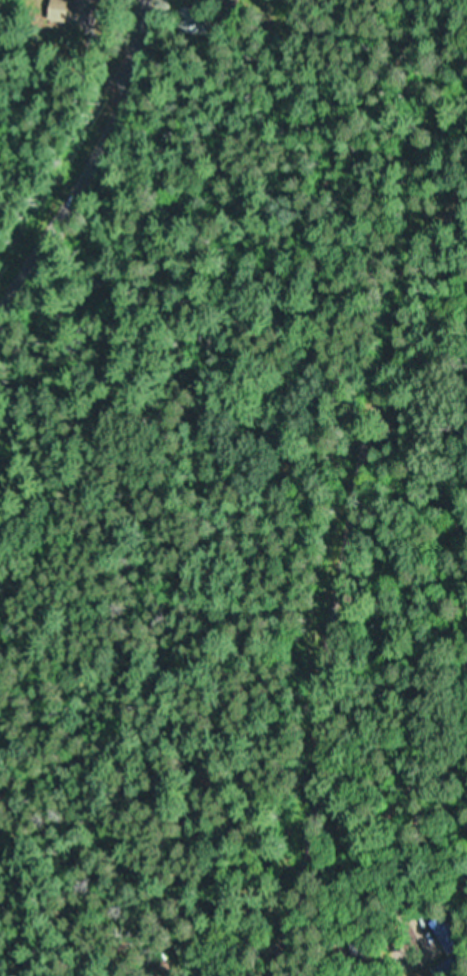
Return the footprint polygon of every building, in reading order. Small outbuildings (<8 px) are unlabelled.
[(59,18),(97,22),(99,0),(61,0),(59,18)]
